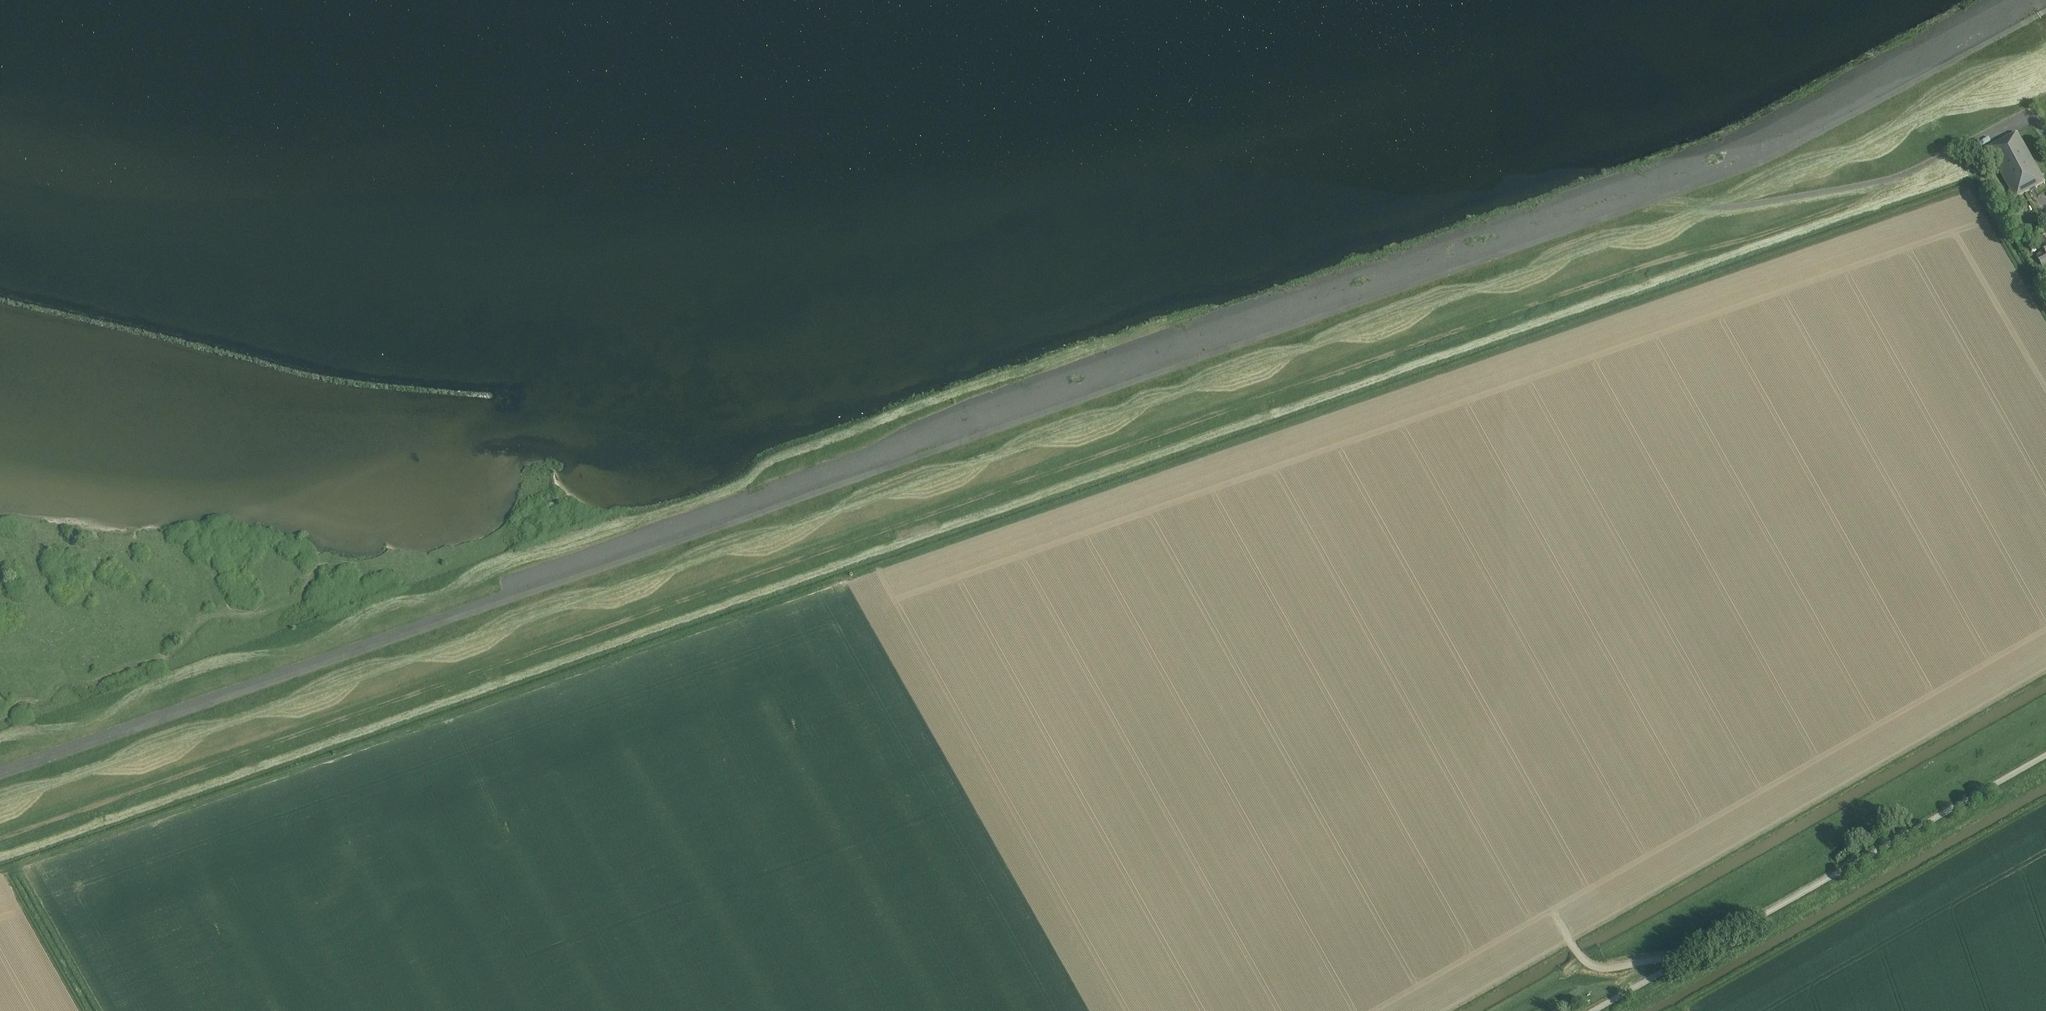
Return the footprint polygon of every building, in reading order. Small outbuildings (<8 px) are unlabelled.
[(2044,182),(2017,133),(1987,149),(2010,190),(2015,199),(2044,182)] [(2039,241),(2042,247),(2044,252),(2037,256),(2042,265),(2045,263),(2045,237),(2039,241)] [(1855,868),(1860,874),(1870,865),(1866,859),(1855,868)]
